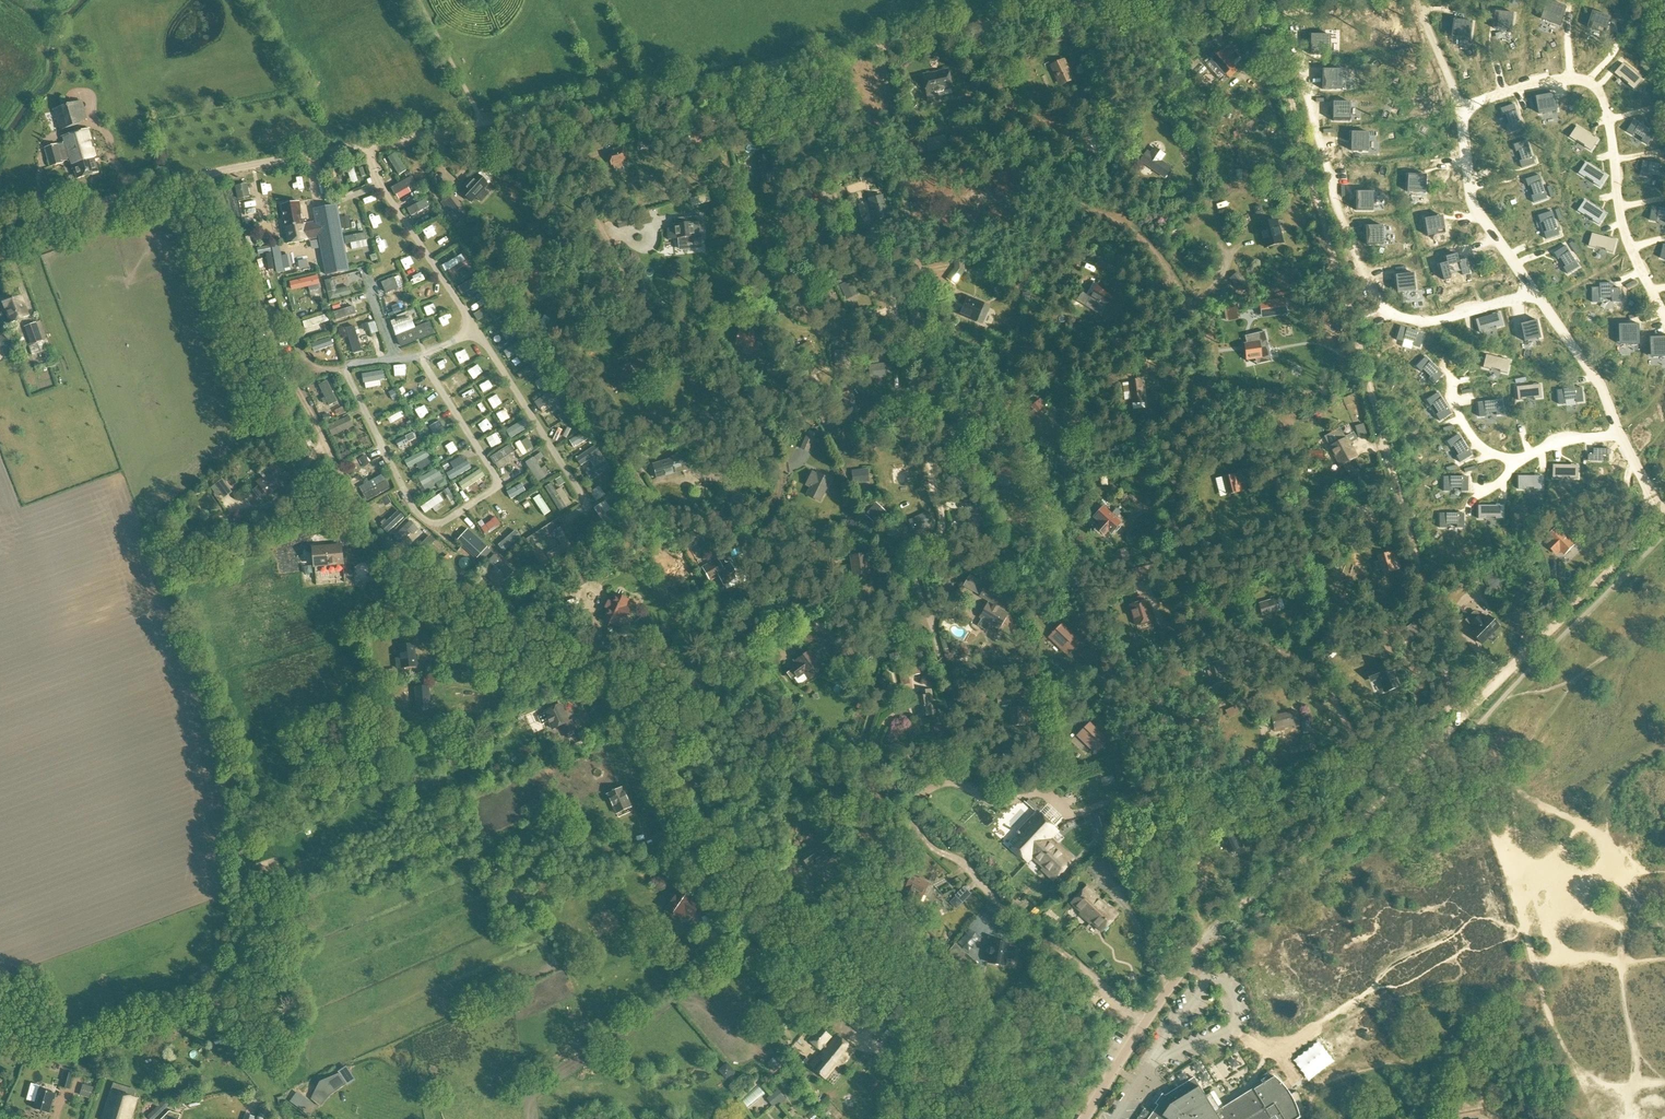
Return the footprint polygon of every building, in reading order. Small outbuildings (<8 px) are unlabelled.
[(1548,1),(1542,19),(1561,25),(1566,7),(1548,1)] [(1594,12),(1588,28),(1606,34),(1611,17),(1594,12)] [(1496,13),(1495,29),(1514,31),(1515,14),(1496,13)] [(1455,20),(1453,38),(1471,39),(1473,22),(1455,20)] [(1071,40),(1070,31),(1048,35),(1050,44),(1071,40)] [(1310,35),(1310,55),(1316,55),(1326,56),(1330,56),(1330,36),(1310,35)] [(1212,58),(1206,64),(1220,79),(1226,74),(1234,67),(1231,64),(1240,56),(1233,47),(1223,55),(1220,52),(1212,58)] [(1061,83),(1072,78),(1069,73),(1071,72),(1067,65),(1066,66),(1063,60),(1052,66),(1055,70),(1054,71),(1057,78),(1059,78),(1061,83)] [(602,75),(618,69),(616,61),(599,67),(602,75)] [(1622,63),(1613,74),(1630,89),(1639,78),(1622,63)] [(1322,70),(1322,90),(1341,90),(1342,71),(1322,70)] [(923,76),(928,100),(939,98),(938,93),(952,90),(948,71),(923,76)] [(1219,90),(1212,102),(1222,108),(1229,96),(1219,90)] [(1555,94),(1537,98),(1540,114),(1558,111),(1555,94)] [(972,99),(962,101),(964,109),(973,107),(972,99)] [(60,131),(81,124),(88,118),(82,100),(54,109),(60,131)] [(1333,103),(1332,121),(1350,121),(1350,103),(1333,103)] [(1514,105),(1501,110),(1504,117),(1507,116),(1510,125),(1507,126),(1510,133),(1523,128),(1514,105)] [(1634,121),(1627,132),(1633,136),(1635,134),(1643,139),(1642,142),(1648,146),(1655,134),(1634,121)] [(1577,127),(1570,138),(1577,142),(1578,139),(1587,145),(1585,147),(1591,151),(1598,140),(1577,127)] [(61,138),(63,144),(58,145),(58,143),(44,147),(50,167),(63,163),(62,161),(68,159),(69,162),(70,162),(73,172),(75,171),(78,180),(99,174),(95,161),(98,160),(89,130),(61,138)] [(1351,133),(1351,151),(1368,152),(1368,133),(1351,133)] [(946,135),(925,139),(928,152),(948,147),(946,135)] [(1207,167),(1199,138),(1194,139),(1202,168),(1207,167)] [(1527,141),(1514,146),(1517,153),(1519,152),(1523,161),(1520,162),(1522,169),(1535,164),(1527,141)] [(621,162),(628,160),(623,147),(613,151),(614,153),(609,154),(612,165),(613,165),(615,170),(623,167),(621,162)] [(1171,169),(1160,161),(1165,154),(1154,147),(1149,154),(1148,153),(1142,162),(1165,178),(1171,169)] [(757,174),(758,174),(759,184),(772,182),(770,172),(772,171),(770,156),(755,158),(757,174)] [(353,162),(345,164),(352,184),(359,182),(353,162)] [(1641,176),(1648,177),(1649,174),(1659,176),(1658,179),(1664,180),(1664,166),(1644,162),(1641,176)] [(1586,163),(1579,174),(1586,178),(1587,176),(1595,181),(1594,183),(1600,187),(1607,176),(1586,163)] [(1004,168),(988,180),(995,190),(999,196),(1003,202),(1020,190),(1006,171),(1004,168)] [(869,170),(858,174),(861,181),(872,177),(869,170)] [(459,191),(471,202),(475,197),(481,202),(489,193),(484,188),(488,183),(477,173),(459,191)] [(1408,175),(1407,192),(1425,193),(1426,176),(1408,175)] [(1539,176),(1526,180),(1529,187),(1531,186),(1535,196),(1532,197),(1534,204),(1548,199),(1539,176)] [(392,190),(398,200),(410,192),(404,183),(392,190)] [(247,185),(235,187),(238,200),(249,197),(247,185)] [(1355,192),(1356,210),(1373,210),(1373,192),(1355,192)] [(874,195),(875,198),(869,199),(875,221),(890,216),(884,195),(881,196),(880,193),(874,195)] [(1585,201),(1578,212),(1585,216),(1586,213),(1595,218),(1593,221),(1599,225),(1606,214),(1585,201)] [(326,274),(348,270),(336,205),(314,209),(316,222),(303,224),(299,202),(282,205),(286,227),(283,227),(286,244),(319,238),(326,274)] [(409,208),(412,216),(424,210),(420,203),(409,208)] [(1261,207),(1254,209),(1256,215),(1263,213),(1261,207)] [(1650,220),(1658,222),(1658,219),(1664,220),(1664,209),(1653,207),(1650,220)] [(1552,212),(1539,217),(1542,224),(1544,223),(1548,232),(1545,233),(1547,240),(1560,235),(1552,212)] [(1026,214),(1015,224),(1028,240),(1039,229),(1026,214)] [(415,229),(426,245),(450,230),(441,215),(415,229)] [(344,230),(351,228),(349,216),(342,218),(344,230)] [(619,229),(633,225),(631,217),(616,220),(619,229)] [(677,229),(667,230),(668,240),(678,239),(678,243),(702,241),(700,217),(676,219),(677,229)] [(1442,217),(1424,219),(1427,236),(1444,233),(1442,217)] [(1277,220),(1258,226),(1264,248),(1283,242),(1277,220)] [(253,224),(244,225),(246,236),(255,235),(253,224)] [(1383,226),(1365,226),(1366,245),(1383,245),(1383,226)] [(827,230),(815,233),(819,250),(832,247),(827,230)] [(366,233),(345,237),(346,244),(351,243),(353,249),(368,246),(367,240),(366,233)] [(1593,234),(1589,247),(1597,248),(1597,246),(1607,248),(1606,251),(1613,253),(1616,240),(1593,234)] [(271,252),(270,246),(257,248),(258,255),(271,252)] [(1566,246),(1554,254),(1559,260),(1561,258),(1567,267),(1564,268),(1568,274),(1579,267),(1566,246)] [(1052,248),(1052,256),(1063,255),(1062,247),(1052,248)] [(1447,263),(1439,265),(1443,281),(1450,278),(1449,274),(1460,271),(1461,275),(1469,273),(1465,259),(1458,261),(1456,254),(1445,258),(1447,263)] [(442,264),(446,271),(461,262),(457,256),(442,264)] [(954,268),(946,279),(954,285),(965,270),(964,261),(969,261),(969,257),(953,258),(954,268)] [(299,268),(308,267),(307,258),(298,260),(299,268)] [(294,266),(292,259),(283,261),(285,268),(294,266)] [(463,267),(458,270),(462,277),(468,274),(463,267)] [(538,293),(549,287),(540,268),(526,275),(529,281),(531,279),(538,293)] [(1240,272),(1231,279),(1240,291),(1249,284),(1240,272)] [(1413,274),(1395,276),(1397,293),(1415,291),(1413,274)] [(28,315),(24,304),(26,303),(20,287),(16,288),(11,276),(0,280),(0,282),(5,294),(1,296),(11,321),(28,315)] [(318,276),(290,282),(292,290),(309,286),(312,298),(323,296),(318,276)] [(506,281),(514,300),(524,296),(515,277),(506,281)] [(457,287),(461,294),(478,284),(474,278),(457,287)] [(377,284),(380,291),(393,286),(390,279),(377,284)] [(325,282),(330,300),(351,295),(349,288),(336,291),(333,280),(325,282)] [(851,281),(840,286),(846,301),(857,296),(851,281)] [(1600,288),(1593,288),(1593,303),(1601,302),(1601,299),(1613,298),(1613,302),(1621,302),(1620,289),(1613,289),(1612,283),(1600,284),(1600,288)] [(1106,306),(1113,293),(1097,284),(1090,298),(1106,306)] [(421,290),(416,292),(420,302),(426,300),(421,290)] [(417,305),(422,322),(439,316),(454,306),(446,292),(417,305)] [(1022,300),(1030,300),(1030,292),(1022,292),(1022,300)] [(1358,310),(1364,308),(1360,292),(1354,293),(1358,310)] [(985,303),(967,296),(966,299),(959,297),(952,313),(977,323),(985,303)] [(396,298),(385,302),(387,308),(398,304),(396,298)] [(1285,299),(1259,302),(1261,319),(1287,315),(1285,299)] [(334,311),(336,319),(357,313),(355,304),(334,311)] [(1371,309),(1358,313),(1360,319),(1373,316),(1371,309)] [(1499,314),(1475,321),(1479,333),(1486,331),(1485,328),(1495,325),(1495,328),(1503,326),(1499,314)] [(323,316),(302,322),(304,330),(325,324),(323,316)] [(41,321),(25,326),(31,345),(29,346),(32,355),(50,348),(41,321)] [(733,346),(739,348),(743,349),(742,352),(751,354),(758,324),(747,321),(744,332),(739,331),(737,340),(734,340),(733,346)] [(1538,321),(1520,325),(1524,342),(1542,338),(1538,321)] [(430,322),(396,335),(401,347),(434,333),(430,322)] [(1640,325),(1620,325),(1620,345),(1640,344),(1640,325)] [(357,326),(345,330),(352,355),(364,351),(357,326)] [(369,326),(362,327),(364,334),(371,332),(369,326)] [(0,330),(0,344),(6,358),(16,354),(6,327),(0,330)] [(1400,327),(1396,340),(1403,343),(1402,347),(1411,350),(1413,345),(1420,348),(1424,334),(1400,327)] [(1246,343),(1243,344),(1246,361),(1255,359),(1256,365),(1271,361),(1264,332),(1245,336),(1246,343)] [(315,350),(334,343),(332,335),(313,342),(315,350)] [(1651,338),(1652,357),(1664,357),(1664,337),(1651,338)] [(837,350),(837,361),(849,361),(849,350),(837,350)] [(807,351),(800,354),(803,360),(810,356),(807,351)] [(1486,356),(1483,368),(1490,370),(1491,367),(1500,370),(1499,372),(1507,374),(1510,362),(1486,356)] [(1425,358),(1415,367),(1421,372),(1422,370),(1430,377),(1428,379),(1433,384),(1443,375),(1425,358)] [(1056,362),(1044,371),(1048,377),(1060,367),(1056,362)] [(630,380),(634,376),(632,373),(632,372),(625,363),(617,369),(619,371),(616,373),(617,376),(614,378),(619,385),(623,381),(624,382),(629,379),(630,380)] [(381,386),(381,379),(384,379),(384,370),(363,372),(364,387),(381,386)] [(1528,384),(1528,377),(1516,378),(1517,385),(1528,384)] [(1130,382),(1130,383),(1124,384),(1126,399),(1132,398),(1132,403),(1144,401),(1141,380),(1130,382)] [(319,385),(329,407),(339,403),(328,381),(319,385)] [(931,381),(927,396),(935,398),(939,383),(931,381)] [(1541,385),(1516,388),(1518,400),(1525,400),(1525,397),(1535,396),(1535,399),(1542,398),(1541,385)] [(1582,388),(1558,391),(1559,405),(1567,404),(1566,401),(1576,400),(1576,403),(1584,402),(1582,388)] [(393,401),(399,398),(395,390),(389,393),(393,401)] [(535,401),(539,408),(556,398),(552,391),(535,401)] [(851,392),(844,393),(849,414),(856,412),(851,392)] [(1437,393),(1426,401),(1430,407),(1432,405),(1438,414),(1435,415),(1439,422),(1451,414),(1437,393)] [(1050,427),(1045,421),(1044,422),(1037,415),(1045,409),(1039,401),(1031,407),(1034,411),(1025,418),(1035,429),(1031,432),(1036,439),(1050,427)] [(1501,401),(1477,404),(1478,417),(1486,417),(1485,413),(1495,412),(1495,416),(1503,415),(1501,401)] [(335,409),(338,415),(346,412),(344,406),(335,409)] [(828,406),(817,411),(823,424),(834,419),(828,406)] [(558,418),(562,423),(569,419),(565,413),(558,418)] [(577,415),(550,432),(559,447),(586,429),(577,415)] [(350,417),(328,427),(333,437),(354,426),(350,417)] [(525,419),(505,430),(510,438),(530,427),(525,419)] [(1356,425),(1359,435),(1369,432),(1366,422),(1356,425)] [(586,429),(559,447),(568,460),(595,441),(586,429)] [(808,452),(815,437),(806,433),(800,448),(808,452)] [(1356,440),(1352,433),(1344,437),(1329,445),(1340,466),(1356,458),(1348,444),(1356,440)] [(498,434),(490,436),(492,445),(500,443),(498,434)] [(1458,435),(1446,442),(1450,448),(1453,447),(1458,455),(1456,457),(1460,463),(1471,455),(1458,435)] [(596,444),(575,457),(581,465),(589,459),(594,466),(586,472),(591,480),(611,467),(596,444)] [(510,445),(489,457),(494,465),(514,452),(510,445)] [(405,461),(409,468),(430,457),(427,450),(405,461)] [(1308,450),(1307,458),(1322,459),(1323,451),(1308,450)] [(1589,456),(1589,462),(1602,462),(1602,456),(1607,456),(1607,450),(1594,450),(1594,456),(1589,456)] [(350,451),(340,455),(342,461),(352,456),(350,451)] [(366,456),(359,459),(364,468),(371,464),(366,456)] [(678,457),(654,465),(657,479),(682,472),(678,457)] [(260,484),(253,490),(260,500),(268,494),(269,495),(283,484),(277,476),(281,474),(274,465),(269,469),(272,474),(266,479),(264,477),(258,482),(260,484)] [(1554,465),(1553,478),(1561,478),(1561,475),(1571,476),(1571,478),(1578,479),(1579,466),(1554,465)] [(1013,486),(1018,472),(999,467),(994,481),(1013,486)] [(868,468),(852,470),(853,478),(858,483),(870,482),(868,468)] [(438,469),(419,479),(423,488),(442,478),(438,469)] [(1237,474),(1220,478),(1216,479),(1219,494),(1224,493),(1224,494),(1241,490),(1239,481),(1247,479),(1245,470),(1236,472),(1237,474)] [(820,500),(830,479),(818,473),(817,476),(812,473),(806,485),(811,487),(808,494),(820,500)] [(561,477),(555,480),(558,487),(564,483),(561,477)] [(1518,477),(1518,489),(1525,489),(1525,487),(1535,487),(1535,489),(1543,489),(1543,477),(1518,477)] [(1443,478),(1443,492),(1450,491),(1450,488),(1460,488),(1460,491),(1468,491),(1467,478),(1443,478)] [(214,485),(222,495),(230,488),(223,479),(214,485)] [(363,493),(367,501),(390,487),(386,479),(363,493)] [(436,484),(439,490),(448,485),(445,479),(436,484)] [(512,498),(526,490),(522,482),(507,491),(512,498)] [(562,486),(556,489),(552,482),(546,485),(558,510),(571,504),(562,486)] [(591,490),(597,499),(605,494),(600,485),(591,490)] [(388,496),(383,499),(386,505),(391,502),(388,496)] [(740,497),(734,503),(739,509),(746,503),(740,497)] [(1286,508),(1284,497),(1277,499),(1280,509),(1286,508)] [(876,503),(865,515),(876,524),(886,512),(876,503)] [(600,505),(594,509),(606,526),(612,522),(600,505)] [(1478,506),(1478,519),(1485,519),(1485,516),(1495,516),(1495,519),(1503,519),(1503,506),(1478,506)] [(1103,507),(1093,517),(1100,523),(1095,528),(1104,537),(1109,532),(1111,534),(1120,525),(1103,507)] [(382,526),(388,533),(405,517),(399,510),(382,526)] [(914,531),(933,522),(928,512),(909,521),(914,531)] [(978,516),(962,514),(960,530),(975,532),(978,516)] [(1439,514),(1439,528),(1446,528),(1446,525),(1456,525),(1456,528),(1463,528),(1463,514),(1439,514)] [(482,528),(486,535),(501,525),(496,518),(482,528)] [(557,518),(549,524),(556,533),(563,527),(557,518)] [(311,537),(324,530),(319,519),(306,526),(311,537)] [(1575,521),(1571,525),(1579,533),(1583,529),(1575,521)] [(411,522),(395,537),(401,544),(412,534),(413,535),(419,530),(411,522)] [(530,524),(511,534),(515,541),(534,532),(530,524)] [(580,526),(571,532),(577,541),(586,535),(580,526)] [(468,527),(457,539),(478,557),(488,545),(468,527)] [(1566,555),(1575,545),(1558,528),(1548,537),(1552,541),(1549,544),(1557,553),(1561,550),(1566,555)] [(427,547),(435,540),(430,535),(422,542),(427,547)] [(706,547),(703,535),(690,538),(693,550),(706,547)] [(1376,571),(1382,569),(1383,573),(1400,568),(1397,555),(1398,555),(1396,549),(1377,555),(1379,561),(1374,562),(1376,571)] [(318,553),(312,553),(314,570),(343,567),(343,564),(342,550),(318,553)] [(1127,551),(1121,553),(1124,561),(1129,560),(1127,551)] [(865,552),(851,554),(854,574),(868,572),(865,552)] [(494,554),(488,560),(491,565),(498,558),(494,554)] [(729,563),(721,568),(717,561),(703,569),(709,580),(718,575),(723,584),(735,577),(733,574),(735,573),(729,563)] [(500,587),(506,581),(502,577),(505,574),(509,579),(514,574),(503,562),(496,569),(495,568),(487,576),(494,583),(495,582),(500,587)] [(1496,564),(1482,571),(1488,586),(1502,580),(1501,577),(1505,575),(1502,568),(1498,569),(1496,564)] [(1128,570),(1131,582),(1143,579),(1140,567),(1128,570)] [(570,577),(577,588),(587,582),(581,571),(570,577)] [(974,590),(981,594),(980,596),(989,602),(981,617),(983,618),(979,626),(987,630),(991,623),(1000,628),(1007,615),(995,608),(1003,594),(987,584),(986,585),(979,581),(974,590)] [(613,601),(609,599),(605,608),(609,610),(605,618),(617,623),(620,617),(625,619),(630,610),(625,607),(628,601),(616,595),(613,601)] [(1129,605),(1135,626),(1153,621),(1146,599),(1145,600),(1143,595),(1129,600),(1130,604),(1129,605)] [(1262,616),(1280,611),(1276,598),(1270,600),(1271,602),(1259,605),(1262,616)] [(1473,612),(1464,621),(1470,627),(1473,629),(1470,633),(1481,643),(1484,640),(1493,630),(1498,626),(1487,615),(1482,620),(1479,617),(1479,614),(1477,611),(1473,612)] [(1079,643),(1075,639),(1061,625),(1050,636),(1069,654),(1079,643)] [(775,641),(772,632),(761,637),(766,649),(770,648),(768,643),(775,641)] [(401,659),(396,659),(397,669),(416,667),(414,646),(400,647),(401,659)] [(809,677),(821,668),(817,663),(818,661),(816,659),(814,658),(810,652),(797,661),(799,664),(792,669),(798,677),(805,672),(809,677)] [(889,654),(891,662),(902,659),(900,652),(889,654)] [(1219,670),(1223,669),(1221,660),(1209,662),(1213,682),(1221,680),(1219,670)] [(908,668),(897,671),(900,682),(910,679),(909,676),(921,673),(917,661),(907,663),(908,668)] [(1389,665),(1366,675),(1370,685),(1377,682),(1382,695),(1398,689),(1389,665)] [(388,678),(398,677),(397,671),(388,671),(388,670),(376,671),(376,678),(388,678)] [(1308,682),(1300,686),(1304,695),(1312,691),(1308,682)] [(429,687),(415,688),(417,709),(430,708),(429,687)] [(929,697),(930,696),(929,691),(921,693),(922,697),(915,699),(918,718),(932,716),(929,697)] [(1018,700),(1018,708),(1009,708),(1009,726),(1024,726),(1024,714),(1034,714),(1034,700),(1018,700)] [(1229,718),(1241,713),(1237,704),(1225,710),(1229,718)] [(565,735),(576,730),(572,720),(568,722),(560,705),(545,712),(546,714),(539,717),(542,725),(549,722),(553,730),(561,726),(565,735)] [(1289,727),(1294,726),(1295,728),(1300,727),(1296,711),(1270,717),(1274,732),(1284,730),(1283,726),(1288,725),(1289,727)] [(1079,734),(1093,748),(1097,752),(1107,741),(1089,723),(1079,734)] [(1309,724),(1302,725),(1304,735),(1311,733),(1309,724)] [(1047,727),(1038,728),(1038,737),(1047,737),(1047,727)] [(591,728),(578,734),(582,742),(595,736),(591,728)] [(1050,754),(1044,757),(1048,764),(1054,761),(1050,754)] [(607,794),(615,812),(630,805),(622,788),(607,794)] [(1053,881),(1074,860),(1051,838),(1057,831),(1037,812),(1018,832),(1016,833),(1017,834),(1008,843),(1013,848),(1013,849),(1028,863),(1032,858),(1043,868),(1041,870),(1053,881)] [(671,816),(663,819),(666,828),(675,825),(671,816)] [(1219,832),(1215,834),(1219,843),(1223,841),(1226,846),(1229,853),(1243,846),(1233,825),(1231,826),(1219,831),(1219,832)] [(610,828),(604,830),(607,836),(612,834),(610,828)] [(634,843),(638,853),(645,850),(641,840),(634,843)] [(806,866),(815,860),(820,868),(828,862),(828,861),(835,856),(827,844),(816,852),(815,851),(811,853),(810,852),(800,858),(806,866)] [(1198,865),(1188,873),(1192,879),(1202,871),(1198,865)] [(928,884),(911,877),(900,902),(908,905),(911,899),(913,900),(916,893),(923,896),(928,884)] [(956,909),(971,894),(964,886),(955,896),(956,897),(950,903),(956,909)] [(1080,913),(1085,917),(1101,901),(1092,893),(1094,892),(1087,886),(1072,902),(1082,912),(1080,913)] [(804,888),(801,898),(810,901),(813,891),(804,888)] [(690,915),(696,906),(691,902),(692,900),(679,891),(668,907),(681,916),(684,911),(690,915)] [(1101,901),(1085,917),(1090,922),(1091,921),(1102,931),(1118,914),(1110,907),(1109,909),(1101,901)] [(1058,923),(1052,918),(1048,923),(1053,928),(1058,923)] [(1013,959),(1015,949),(1007,947),(1008,944),(992,942),(989,961),(1004,964),(1005,958),(1013,959)] [(956,943),(944,956),(965,976),(978,963),(956,943)] [(1111,965),(1104,959),(1100,964),(1106,970),(1111,965)] [(851,1010),(843,1019),(858,1031),(866,1022),(856,1014),(860,1009),(855,1005),(851,1010)] [(835,1036),(828,1045),(827,1044),(832,1037),(818,1026),(807,1040),(821,1051),(822,1049),(824,1051),(816,1060),(814,1059),(807,1067),(824,1080),(835,1066),(839,1069),(853,1051),(835,1036)] [(791,1049),(787,1054),(791,1058),(796,1053),(791,1049)] [(804,1056),(800,1061),(805,1065),(809,1060),(804,1056)] [(718,1069),(726,1079),(735,1072),(727,1062),(718,1069)] [(68,1072),(65,1071),(61,1087),(70,1089),(75,1069),(69,1068),(68,1072)] [(311,1099),(320,1107),(332,1094),(346,1084),(339,1073),(320,1082),(311,1099)] [(1299,1117),(1299,1115),(1298,1112),(1297,1110),(1297,1107),(1296,1105),(1295,1103),(1293,1098),(1291,1096),(1290,1094),(1289,1092),(1287,1090),(1284,1086),(1282,1084),(1279,1080),(1275,1077),(1273,1075),(1220,1109),(1218,1106),(1214,1098),(1210,1093),(1206,1095),(1194,1077),(1190,1080),(1175,1089),(1172,1091),(1172,1092),(1165,1096),(1167,1098),(1165,1101),(1162,1105),(1159,1105),(1154,1112),(1153,1111),(1152,1112),(1148,1118),(1296,1118),(1299,1117)] [(1424,1079),(1416,1075),(1411,1082),(1419,1087),(1424,1079)] [(189,1081),(189,1093),(202,1093),(202,1082),(189,1081)] [(91,1097),(94,1086),(83,1083),(80,1094),(91,1097)] [(27,1101),(35,1103),(33,1108),(49,1113),(52,1102),(55,1102),(57,1094),(40,1089),(40,1087),(39,1087),(32,1085),(27,1101)] [(777,1089),(766,1098),(773,1106),(776,1104),(778,1107),(786,1100),(777,1089)] [(137,1099),(110,1091),(101,1118),(131,1118),(137,1099)] [(165,1099),(148,1116),(150,1118),(154,1118),(169,1104),(165,1099)] [(927,1115),(931,1118),(944,1118),(934,1108),(927,1115)]
